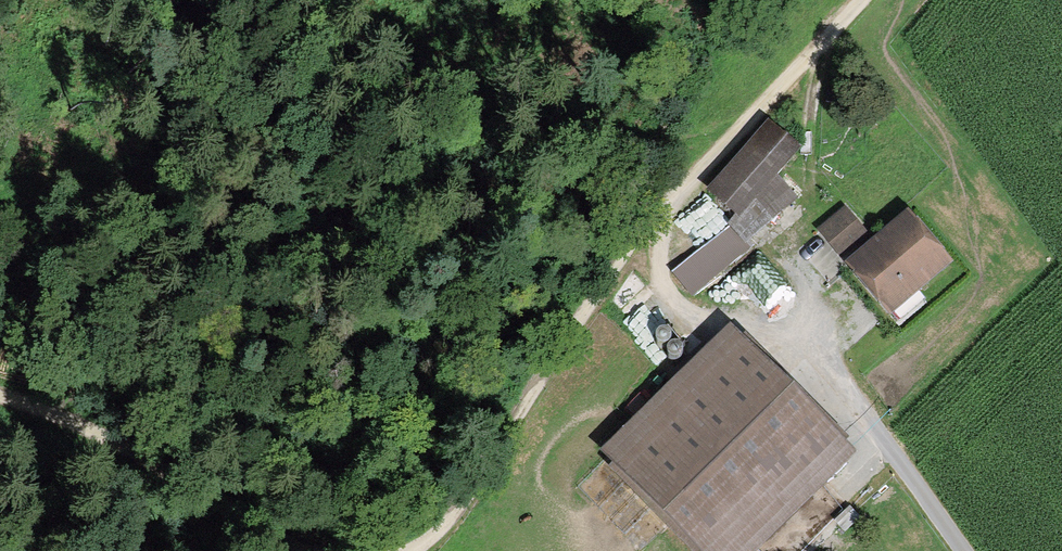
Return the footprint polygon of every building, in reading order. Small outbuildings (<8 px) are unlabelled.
[(740,213),(679,270),(699,292),(750,243),(746,239),(795,193),(776,173),(793,156),(768,130),(712,183),(740,213)] [(869,237),(845,208),(817,231),(840,260),(869,237)] [(947,266),(905,215),(871,243),(843,267),(885,317),(947,266)] [(730,326),(603,446),(704,550),(746,550),(850,451),(730,326)]
